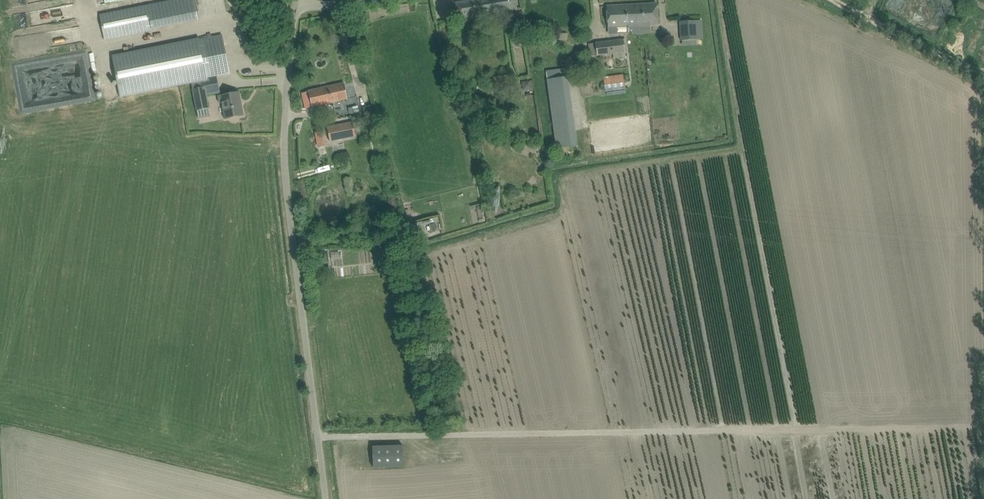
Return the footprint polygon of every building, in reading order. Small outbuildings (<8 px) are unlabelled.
[(195,0),(174,0),(99,15),(104,39),(152,30),(152,29),(199,19),(195,0)] [(463,18),(517,9),(516,0),(476,0),(460,3),(463,18)] [(606,6),(607,16),(608,27),(658,24),(656,3),(606,6)] [(680,21),(681,41),(696,40),(695,21),(680,21)] [(230,74),(222,35),(209,38),(147,50),(111,57),(119,95),(154,88),(207,78),(230,74)] [(619,53),(619,57),(625,56),(624,52),(625,52),(623,39),(595,43),(597,55),(619,53)] [(491,76),(493,87),(511,85),(510,74),(491,76)] [(623,80),(622,74),(602,77),(604,92),(624,89),(623,80)] [(566,77),(547,79),(556,149),(576,146),(566,77)] [(344,83),(328,87),(331,97),(328,98),(329,103),(348,99),(344,83)] [(191,89),(195,110),(209,108),(205,86),(191,89)] [(302,93),(305,109),(315,106),(329,103),(328,98),(331,97),(328,87),(308,91),(308,92),(302,93)] [(221,96),(225,119),(243,115),(239,92),(221,96)] [(370,105),(362,107),(366,121),(374,119),(370,105)] [(353,122),(327,128),(330,141),(356,136),(353,122)] [(377,129),(369,131),(371,140),(379,138),(377,129)] [(323,131),(315,133),(317,147),(326,145),(323,131)] [(317,252),(318,262),(328,261),(327,251),(317,252)] [(372,447),(373,467),(403,466),(403,446),(372,447)]
